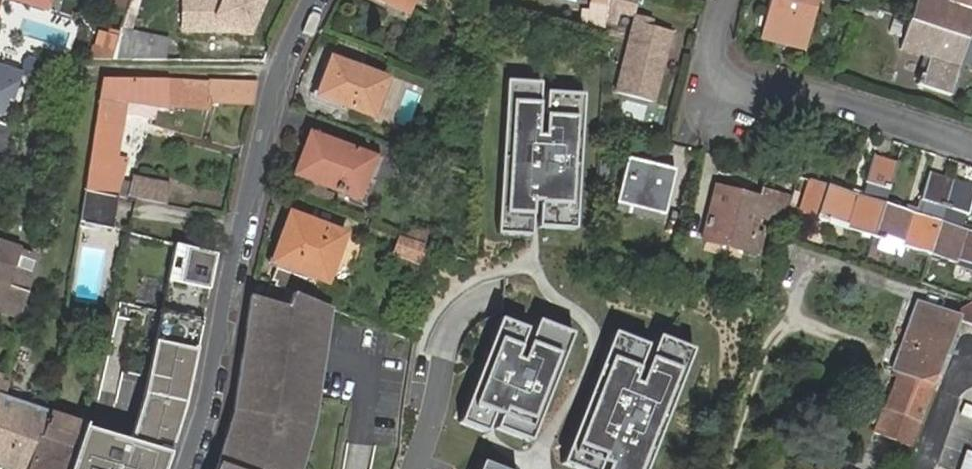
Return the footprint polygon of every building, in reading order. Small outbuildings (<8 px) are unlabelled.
[(127,0),(105,0),(103,6),(124,12),(127,0)] [(179,34),(250,36),(266,0),(179,0),(179,34)] [(408,11),(413,0),(387,0),(408,11)] [(608,4),(596,0),(590,0),(582,21),(599,27),(608,4)] [(609,18),(615,20),(618,9),(635,13),(638,0),(610,0),(609,18)] [(817,0),(771,0),(763,35),(805,46),(817,0)] [(971,38),(971,0),(950,0),(950,2),(945,0),(921,0),(915,19),(941,28),(971,38)] [(635,13),(615,92),(653,102),(672,30),(651,24),(653,18),(635,13)] [(941,28),(915,19),(906,46),(933,55),(927,73),(924,73),(920,83),(954,94),(966,57),(971,59),(971,38),(941,28)] [(113,59),(121,32),(105,27),(95,58),(113,59)] [(336,58),(323,96),(370,112),(382,75),(336,58)] [(2,67),(0,74),(0,105),(12,70),(2,67)] [(508,78),(508,89),(542,92),(543,81),(508,78)] [(199,100),(200,81),(138,81),(137,84),(125,81),(125,87),(103,83),(89,186),(107,190),(111,169),(123,99),(141,103),(142,98),(199,100)] [(255,100),(260,81),(226,81),(225,98),(255,100)] [(508,89),(498,222),(532,225),(534,200),(541,200),(539,216),(577,219),(586,104),(548,101),(545,136),(539,135),(542,92),(508,89)] [(587,93),(549,90),(548,101),(586,104),(587,93)] [(28,94),(21,118),(33,122),(40,98),(28,94)] [(13,145),(19,125),(0,120),(0,141),(13,145)] [(360,196),(374,158),(314,137),(300,173),(345,191),(360,196)] [(10,157),(13,148),(13,145),(0,141),(0,154),(10,157)] [(847,226),(875,236),(886,200),(899,160),(876,153),(867,181),(872,183),(868,195),(812,177),(803,209),(820,215),(820,217),(829,221),(831,217),(848,223),(847,226)] [(629,156),(617,201),(666,214),(677,168),(629,156)] [(384,162),(374,158),(360,196),(345,191),(343,197),(368,206),(384,162)] [(612,161),(600,160),(599,178),(611,178),(612,161)] [(138,173),(111,169),(107,190),(110,191),(134,196),(138,173)] [(886,200),(875,236),(887,239),(888,236),(905,241),(904,245),(933,254),(958,179),(936,172),(926,200),(931,201),(926,215),(886,200)] [(933,254),(960,264),(962,260),(971,263),(971,229),(964,226),(968,214),(971,215),(971,184),(958,179),(933,254)] [(724,188),(710,237),(748,247),(757,216),(773,220),(780,195),(768,192),(766,199),(724,188)] [(281,288),(284,288),(314,300),(322,278),(327,280),(344,233),(293,214),(277,261),(282,263),(277,278),(283,280),(281,288)] [(577,219),(539,216),(539,227),(576,229),(577,219)] [(757,219),(752,250),(760,252),(766,220),(757,219)] [(532,225),(498,222),(497,233),(532,235),(532,225)] [(427,243),(404,234),(398,253),(421,261),(427,243)] [(40,255),(1,243),(0,246),(0,308),(22,315),(30,291),(35,273),(40,255)] [(219,254),(178,244),(144,396),(130,441),(86,426),(72,468),(163,468),(187,395),(205,318),(219,254)] [(281,288),(261,279),(256,296),(261,298),(279,304),(284,288),(281,288)] [(261,298),(250,342),(235,408),(216,468),(298,468),(313,423),(328,358),(340,310),(314,300),(284,288),(279,304),(261,298)] [(890,408),(919,419),(924,421),(937,385),(934,383),(958,319),(917,304),(894,369),(902,372),(890,407),(890,408)] [(501,314),(497,324),(524,336),(528,326),(501,314)] [(538,317),(534,327),(569,341),(574,331),(538,317)] [(524,336),(497,324),(462,409),(490,420),(494,410),(499,413),(498,416),(533,431),(569,341),(534,327),(521,359),(516,357),(524,336)] [(614,329),(610,339),(644,352),(648,342),(614,329)] [(658,333),(654,343),(690,357),(694,348),(658,333)] [(565,451),(599,465),(601,459),(607,462),(604,468),(645,468),(690,357),(654,343),(638,383),(633,380),(644,352),(610,339),(565,451)] [(0,383),(0,462),(22,468),(33,468),(53,412),(7,395),(11,382),(1,379),(0,383)] [(490,420),(462,409),(458,419),(486,430),(490,420)] [(53,412),(33,468),(72,468),(86,426),(87,423),(53,412)] [(533,431),(498,416),(494,426),(529,440),(533,431)] [(565,451),(561,461),(581,468),(597,468),(599,465),(565,451)] [(966,451),(960,468),(971,468),(971,453),(966,451)] [(486,466),(492,468),(514,468),(489,459),(486,466)]
